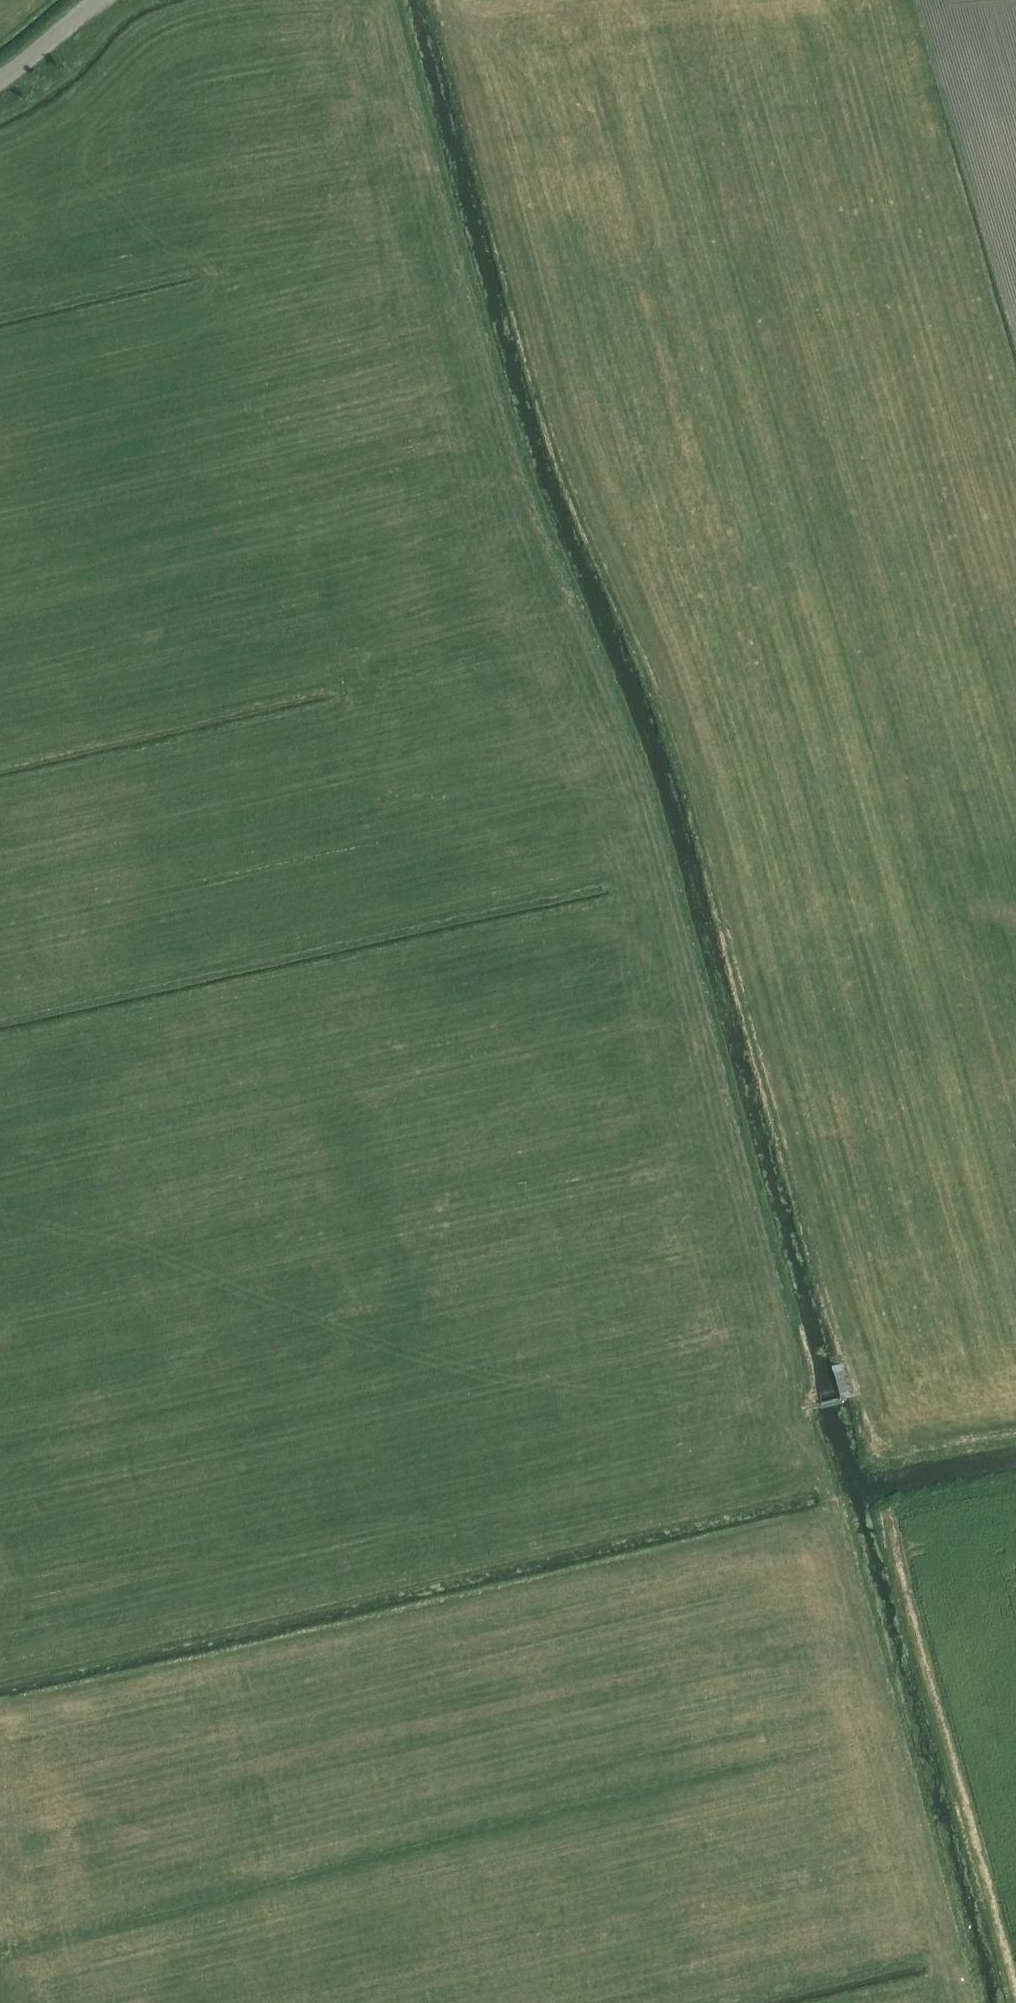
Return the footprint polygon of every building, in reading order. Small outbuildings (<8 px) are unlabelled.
[(848,1361),(837,1364),(846,1397),(857,1393),(848,1361)]
